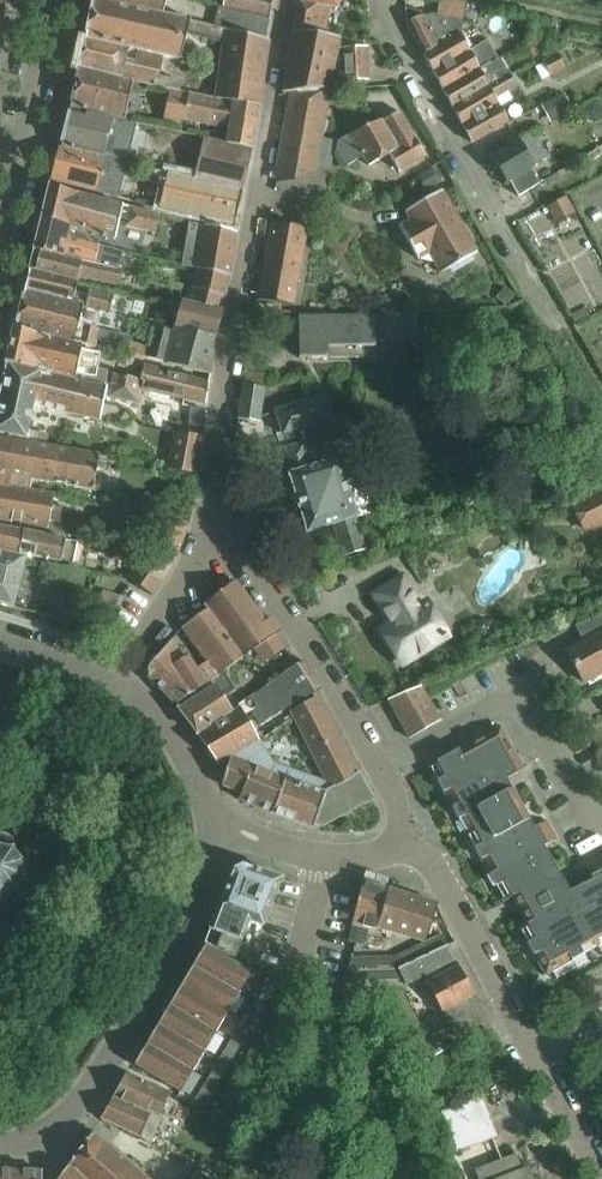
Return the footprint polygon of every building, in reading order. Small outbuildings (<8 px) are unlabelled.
[(94,1),(178,19),(179,13),(165,10),(167,0),(94,0),(94,1)] [(223,8),(269,20),(273,0),(225,0),(223,8)] [(438,0),(435,16),(449,18),(460,21),(463,5),(438,0)] [(94,1),(85,40),(161,57),(180,62),(186,33),(194,35),(193,37),(224,44),(217,93),(260,101),(269,41),(266,41),(226,32),(225,30),(214,27),(178,19),(94,1)] [(325,34),(329,8),(303,4),(298,3),(293,33),(338,38),(339,36),(325,34)] [(266,41),(269,20),(223,8),(218,7),(214,27),(225,30),(226,32),(266,41)] [(435,16),(407,10),(407,23),(425,56),(454,39),(449,18),(435,16)] [(454,39),(425,56),(442,89),(497,61),(487,43),(470,52),(460,35),(463,21),(460,21),(449,18),(454,39)] [(337,47),(338,38),(293,33),(283,94),(292,93),(329,90),(330,82),(337,47)] [(543,51),(536,38),(527,43),(534,56),(543,51)] [(85,40),(79,70),(145,85),(179,93),(181,83),(156,78),(161,57),(85,40)] [(342,48),(337,47),(330,82),(344,82),(367,81),(365,48),(343,49),(342,48)] [(566,68),(560,58),(556,53),(541,61),(545,66),(551,77),(566,68)] [(510,76),(501,59),(501,58),(497,61),(442,89),(452,108),(508,78),(508,77),(510,76)] [(79,70),(70,109),(125,121),(131,95),(142,98),(145,85),(79,70)] [(508,78),(452,108),(471,143),(508,122),(495,98),(514,88),(508,78)] [(277,180),(313,175),(326,108),(329,90),(292,93),(277,180)] [(563,92),(541,104),(551,122),(572,110),(563,92)] [(252,150),(259,107),(188,95),(182,120),(228,130),(226,145),(252,150)] [(70,110),(60,149),(104,159),(110,132),(131,137),(134,125),(70,110)] [(338,143),(336,152),(345,167),(363,156),(368,167),(389,154),(399,171),(422,157),(425,156),(414,138),(416,137),(401,111),(397,113),(383,121),(381,119),(338,143)] [(531,170),(546,161),(532,135),(518,142),(518,144),(494,157),(508,182),(509,182),(518,197),(539,186),(531,170)] [(194,181),(244,192),(252,150),(226,145),(203,139),(194,181)] [(105,159),(104,159),(60,149),(52,182),(126,200),(129,189),(117,187),(119,178),(102,174),(105,159)] [(244,192),(194,181),(143,169),(142,175),(148,176),(146,183),(164,187),(159,209),(189,216),(236,225),(244,192)] [(430,169),(418,176),(426,191),(439,184),(430,169)] [(50,188),(42,219),(69,229),(115,241),(120,218),(127,220),(125,227),(155,234),(159,216),(129,209),(50,188)] [(442,191),(406,211),(405,212),(406,213),(411,211),(415,218),(399,227),(418,260),(434,250),(445,269),(440,272),(441,274),(477,253),(442,191)] [(567,196),(547,206),(556,224),(576,213),(567,196)] [(42,219),(35,251),(118,271),(123,252),(99,246),(68,237),(69,229),(42,219)] [(258,300),(293,307),(307,229),(272,223),(258,300)] [(200,250),(197,270),(229,277),(237,234),(205,227),(205,228),(200,250)] [(35,251),(30,272),(77,283),(79,276),(116,285),(120,271),(118,271),(35,251)] [(197,270),(193,288),(193,290),(225,298),(229,277),(197,270)] [(30,272),(25,292),(100,313),(109,315),(114,297),(89,290),(87,296),(74,294),(77,283),(30,272)] [(179,286),(173,305),(180,307),(181,302),(222,313),(225,298),(193,290),(193,288),(179,286)] [(507,286),(498,296),(507,304),(516,294),(507,286)] [(25,292),(16,329),(81,344),(95,348),(99,329),(97,328),(100,313),(25,292)] [(180,307),(174,327),(216,338),(222,313),(181,302),(180,307)] [(416,316),(299,317),(300,357),(375,355),(375,339),(417,338),(416,316)] [(174,327),(169,325),(168,331),(154,327),(148,348),(145,358),(161,362),(161,363),(208,375),(216,338),(174,327)] [(81,344),(75,343),(16,329),(9,363),(107,386),(110,374),(106,374),(107,372),(97,370),(100,354),(80,349),(81,344)] [(130,343),(127,353),(145,358),(148,348),(130,343)] [(0,403),(0,440),(46,448),(46,447),(48,435),(29,431),(35,407),(100,421),(105,397),(107,386),(9,363),(0,403)] [(144,366),(141,382),(143,382),(141,391),(174,398),(174,431),(205,437),(205,406),(208,383),(144,366)] [(143,382),(141,382),(110,374),(107,386),(105,397),(138,405),(141,391),(143,382)] [(267,378),(245,375),(238,420),(260,423),(267,378)] [(355,519),(371,514),(359,478),(345,482),(334,445),(331,446),(324,422),(327,421),(319,399),(275,412),(287,449),(281,451),(307,534),(333,526),(342,557),(365,550),(355,519)] [(205,437),(173,432),(165,470),(198,475),(205,437)] [(30,492),(32,481),(93,491),(97,469),(104,471),(106,459),(60,450),(46,447),(46,448),(0,440),(0,487),(30,492)] [(65,541),(68,529),(48,525),(52,497),(30,492),(0,487),(0,527),(65,541)] [(584,529),(601,520),(601,494),(573,508),(584,529)] [(174,566),(189,525),(168,519),(152,560),(173,565),(174,566)] [(25,560),(32,561),(33,557),(72,565),(77,543),(65,541),(0,527),(0,554),(25,560)] [(12,609),(25,560),(0,554),(0,605),(12,609)] [(173,565),(152,560),(143,558),(128,580),(152,597),(173,565)] [(417,654),(446,636),(425,603),(419,607),(402,579),(375,595),(383,607),(385,606),(395,622),(382,629),(401,659),(414,651),(417,654)] [(205,604),(209,608),(245,656),(254,650),(276,635),(281,631),(269,617),(265,620),(235,580),(205,604)] [(104,590),(97,609),(107,613),(121,596),(104,590)] [(182,629),(208,663),(219,677),(227,671),(244,658),(206,610),(182,629)] [(567,652),(585,684),(588,682),(590,686),(601,679),(600,675),(601,674),(601,615),(588,621),(596,635),(567,652)] [(477,621),(475,627),(478,633),(484,635),(490,632),(492,625),(489,620),(483,618),(477,621)] [(254,650),(263,664),(285,649),(276,635),(254,650)] [(177,705),(211,682),(219,677),(208,663),(196,670),(187,656),(184,658),(173,640),(148,668),(148,676),(177,705)] [(321,690),(304,662),(246,700),(261,724),(321,690)] [(230,676),(227,671),(219,677),(211,682),(213,686),(179,709),(198,734),(233,714),(223,697),(236,690),(228,677),(230,676)] [(412,738),(440,722),(421,688),(389,701),(412,738)] [(291,711),(326,779),(329,785),(327,790),(359,773),(316,697),(291,711)] [(220,763),(230,758),(259,742),(260,741),(259,741),(262,739),(259,733),(256,734),(241,709),(233,714),(198,734),(220,763)] [(431,766),(429,767),(505,903),(517,896),(532,923),(520,930),(546,978),(601,945),(601,858),(586,867),(593,880),(570,893),(545,847),(558,840),(548,822),(534,829),(507,780),(525,770),(501,727),(431,766)] [(238,801),(313,828),(315,823),(327,790),(329,785),(326,779),(324,780),(275,762),(262,742),(260,741),(259,742),(230,758),(222,786),(240,794),(238,801)] [(105,769),(121,754),(112,744),(96,759),(105,769)] [(373,798),(360,775),(359,773),(327,790),(315,823),(323,826),(373,798)] [(4,901),(3,896),(12,893),(16,897),(19,894),(16,890),(21,880),(26,882),(27,878),(23,876),(22,865),(26,863),(25,859),(21,860),(13,851),(16,847),(12,845),(14,838),(0,834),(0,902),(4,901)] [(262,927),(281,880),(242,866),(232,871),(204,943),(236,958),(249,922),(262,927)] [(367,929),(377,932),(378,929),(424,943),(436,905),(363,881),(347,941),(363,945),(367,929)] [(457,1038),(482,1025),(468,999),(475,996),(460,967),(442,976),(438,970),(456,961),(447,944),(398,970),(406,986),(423,977),(442,1013),(443,1012),(457,1038)] [(205,946),(193,966),(239,993),(251,973),(205,946)] [(193,966),(182,985),(228,1012),(239,993),(193,966)] [(266,981),(263,987),(273,993),(284,973),(282,973),(273,969),(266,981)] [(182,985),(170,1005),(216,1032),(228,1012),(182,985)] [(263,987),(251,1006),(261,1012),(273,993),(263,987)] [(170,1005),(159,1025),(204,1051),(216,1032),(170,1005)] [(251,1006),(240,1024),(250,1030),(261,1012),(251,1006)] [(240,1024),(229,1043),(239,1049),(250,1030),(240,1024)] [(159,1025),(147,1044),(193,1071),(204,1051),(159,1025)] [(229,1043),(218,1061),(228,1067),(239,1049),(229,1043)] [(147,1044),(135,1065),(181,1092),(193,1071),(147,1044)] [(218,1061),(207,1080),(217,1086),(228,1067),(218,1061)] [(170,1094),(129,1076),(125,1074),(113,1097),(159,1116),(170,1094)] [(206,1105),(217,1086),(207,1080),(195,1099),(206,1105)] [(162,1117),(159,1116),(113,1097),(100,1119),(150,1143),(162,1117)] [(481,1097),(442,1112),(458,1152),(496,1137),(481,1097)] [(92,1134),(59,1178),(146,1178),(92,1134)] [(527,1170),(522,1172),(515,1155),(474,1171),(477,1178),(531,1178),(527,1170)] [(188,1178),(211,1178),(194,1170),(188,1178)]
